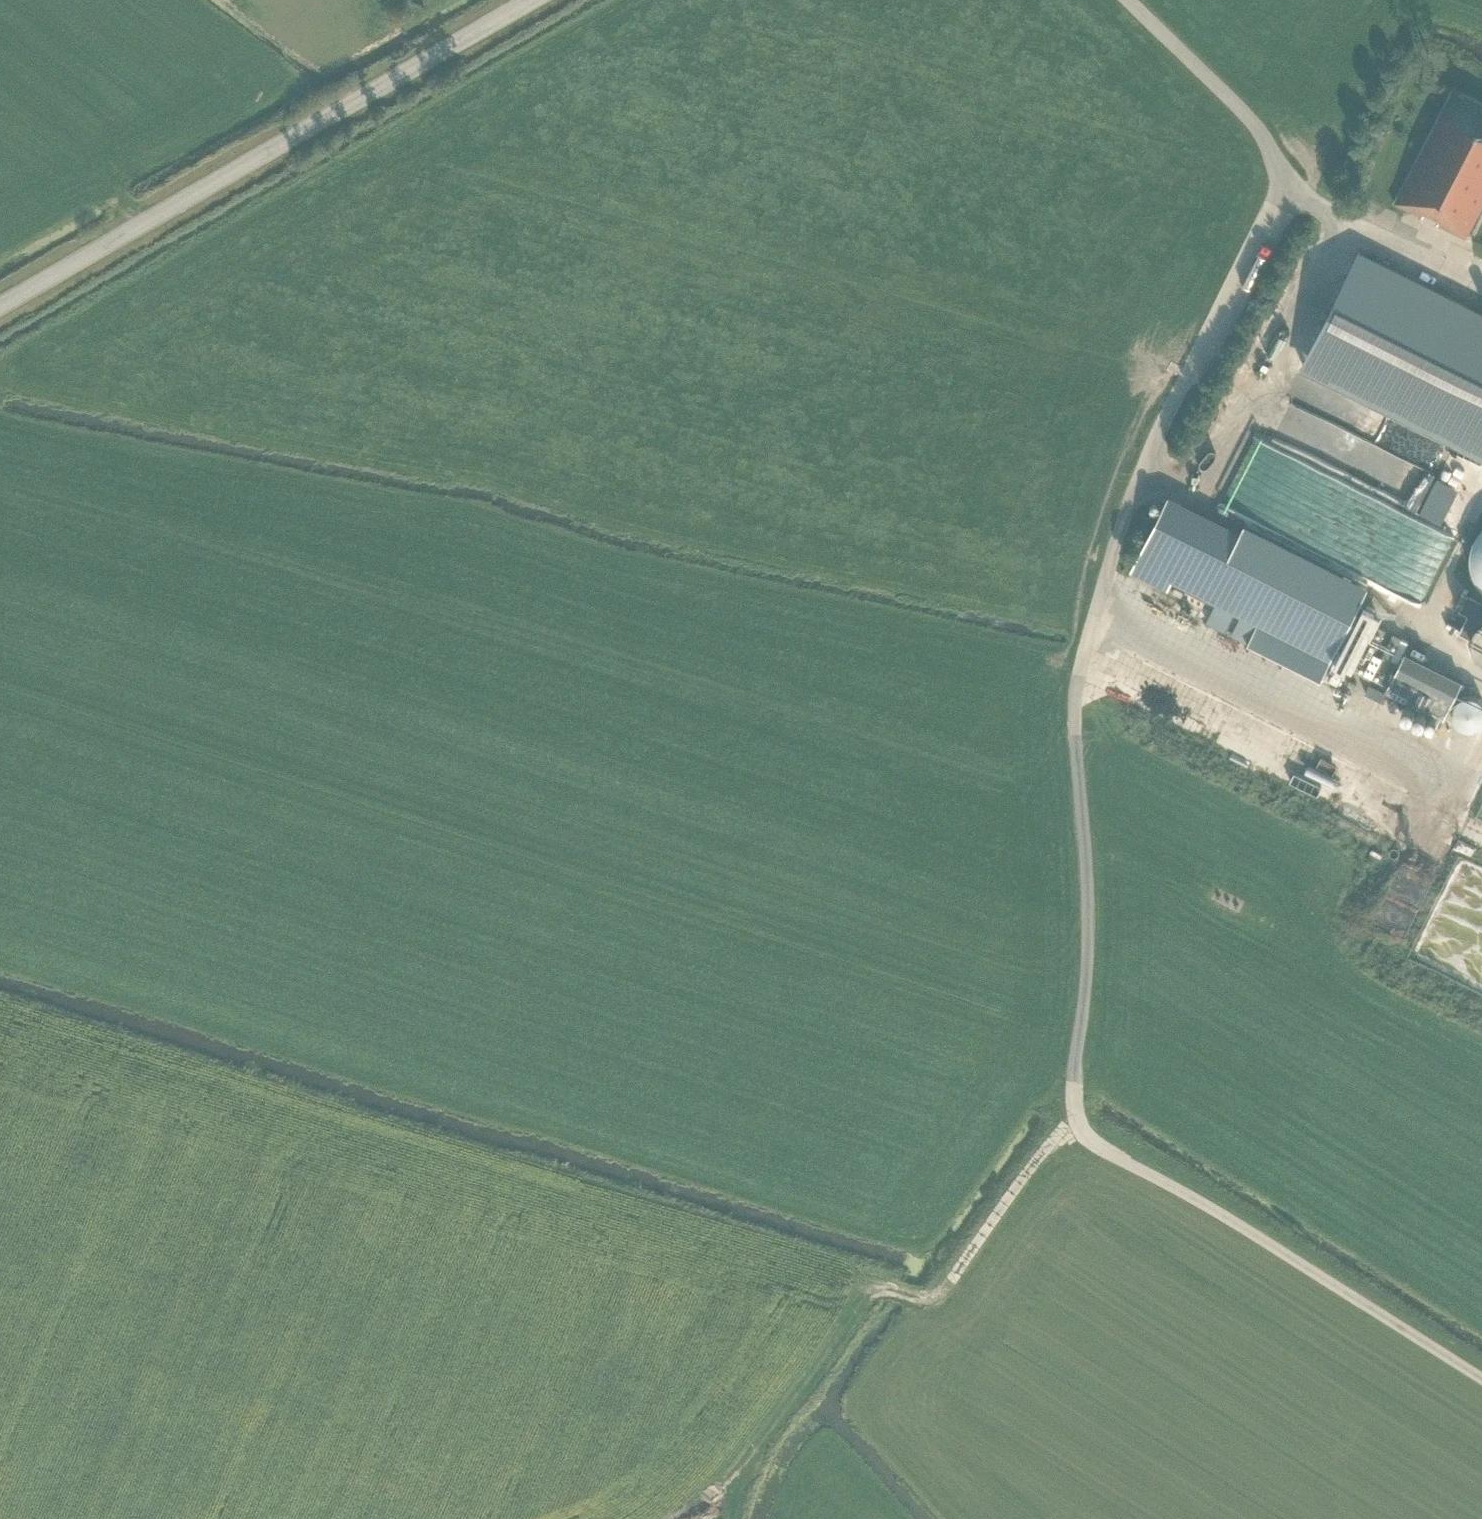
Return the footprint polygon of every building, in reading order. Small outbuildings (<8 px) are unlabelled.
[(1393,203),(1421,217),(1424,210),(1439,218),(1436,225),(1465,239),(1467,235),(1481,205),(1481,103),(1460,92),(1452,88),(1393,203)] [(1481,431),(1481,320),(1479,319),(1481,313),(1481,278),(1445,259),(1430,289),(1456,302),(1454,307),(1363,261),(1319,349),(1481,431)] [(1268,538),(1261,553),(1165,504),(1132,570),(1167,588),(1172,579),(1339,664),(1375,592),(1268,538)] [(1478,536),(1475,542),(1473,550),(1473,557),(1473,564),(1475,571),(1478,578),(1481,583),(1481,530),(1478,536)] [(1479,620),(1476,624),(1474,628),(1473,632),(1473,636),(1473,641),(1474,645),(1476,649),(1479,653),(1481,656),(1481,617),(1479,620)] [(1462,680),(1405,652),(1386,690),(1443,718),(1462,680)] [(1372,677),(1367,686),(1382,694),(1387,686),(1372,677)] [(1481,699),(1478,698),(1476,696),(1473,696),(1470,695),(1467,696),(1464,696),(1461,698),(1459,699),(1457,701),(1455,704),(1454,706),(1453,709),(1453,712),(1453,715),(1454,718),(1455,720),(1456,723),(1458,725),(1461,726),(1463,728),(1466,729),(1468,729),(1471,729),(1474,729),(1477,728),(1479,726),(1481,725),(1481,724),(1481,701),(1481,699)]
